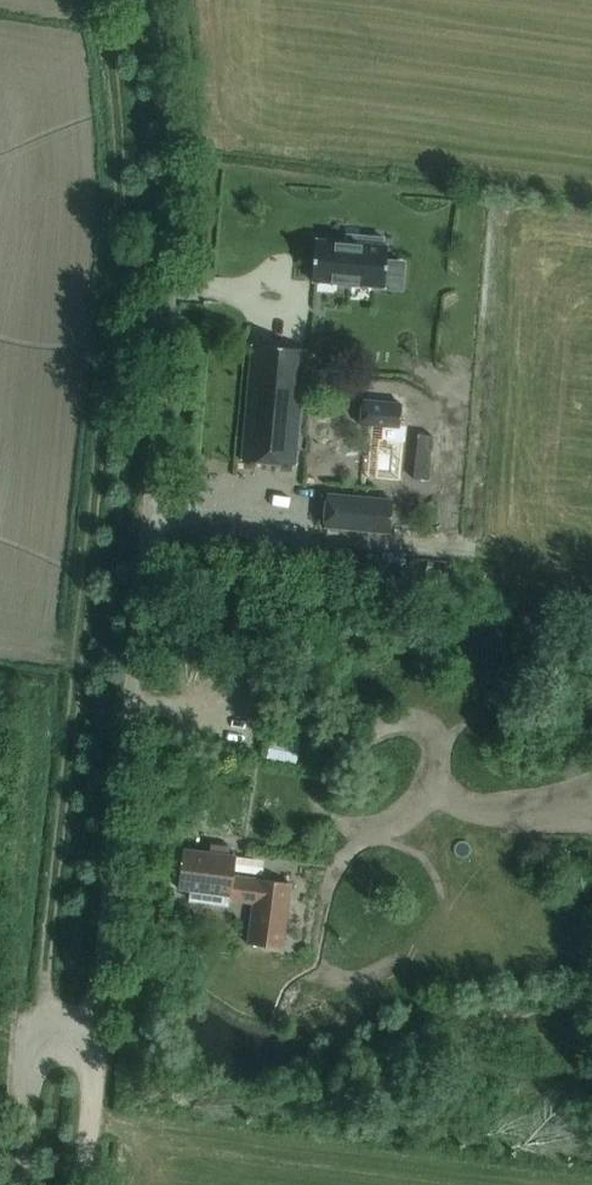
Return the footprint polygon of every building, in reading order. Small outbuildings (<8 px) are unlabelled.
[(315,238),(312,280),(384,287),(388,244),(383,244),(384,237),(359,235),(358,242),(315,238)] [(295,464),(305,348),(252,343),(242,459),(295,464)] [(400,429),(402,402),(363,399),(361,426),(400,429)] [(368,430),(351,428),(345,488),(362,490),(368,430)] [(327,493),(324,526),(390,532),(393,499),(327,493)] [(231,894),(237,856),(226,854),(227,849),(221,848),(220,853),(183,848),(178,887),(231,894)] [(258,878),(248,944),(282,949),(292,883),(258,878)]
